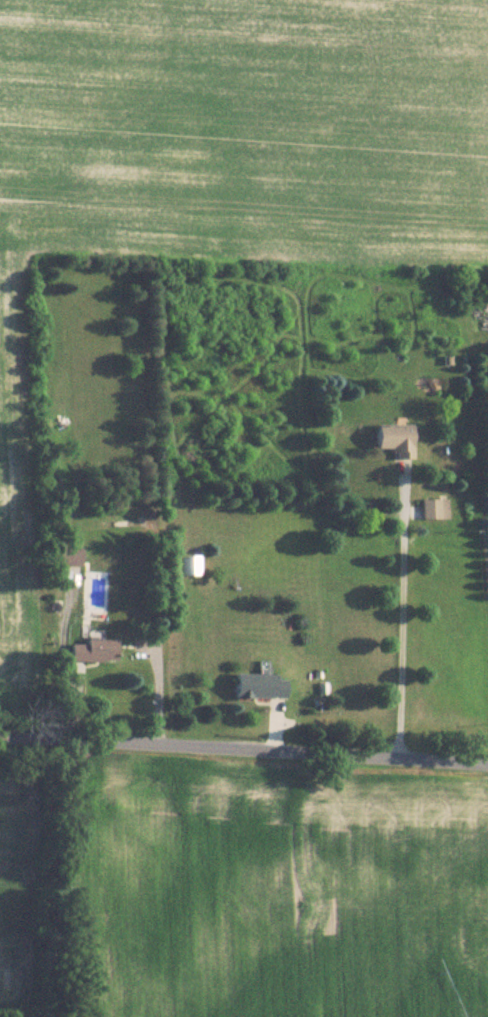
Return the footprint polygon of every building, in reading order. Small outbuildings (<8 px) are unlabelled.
[(394,459),(411,459),(411,424),(376,424),(376,450),(394,450),(394,459)] [(447,518),(447,498),(421,498),(421,518),(447,518)] [(78,564),(78,551),(61,551),(61,564),(78,564)] [(180,556),(180,574),(199,574),(199,556),(180,556)] [(114,639),(69,639),(69,660),(114,660),(114,639)] [(232,697),(282,697),(282,673),(232,673),(232,697)]
